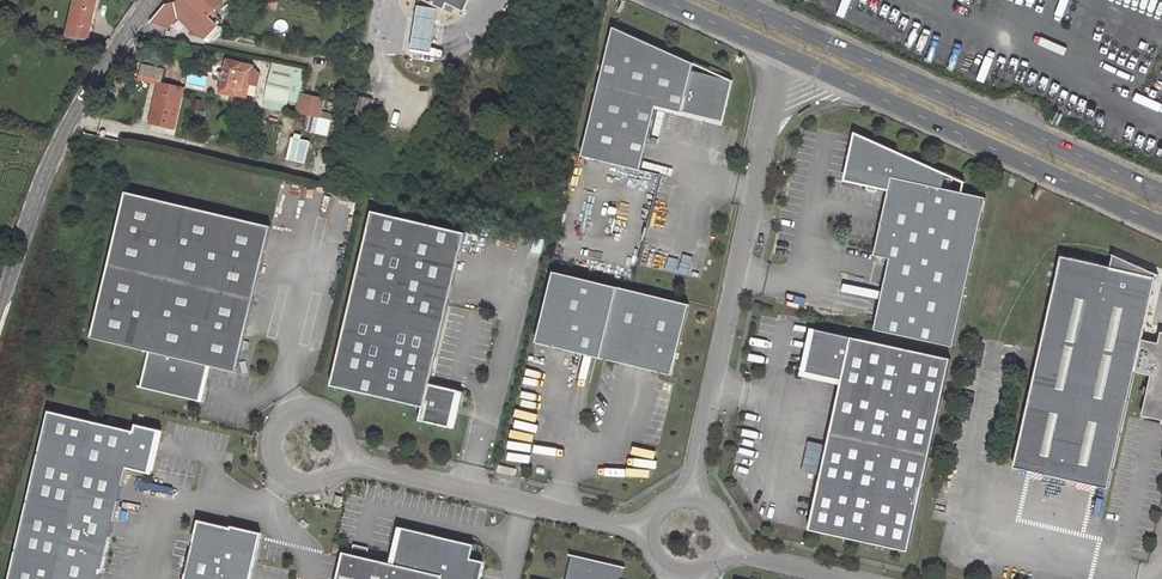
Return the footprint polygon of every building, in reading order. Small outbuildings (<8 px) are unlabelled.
[(69,34),(89,38),(98,0),(77,0),(69,34)] [(207,35),(217,25),(208,16),(192,0),(181,0),(178,3),(207,35)] [(208,16),(224,0),(192,0),(208,16)] [(451,13),(455,6),(465,10),(470,0),(425,0),(451,13)] [(176,12),(166,4),(150,22),(160,31),(176,12)] [(440,9),(420,6),(413,48),(433,50),(440,9)] [(690,63),(609,28),(580,157),(638,171),(653,107),(719,122),(729,80),(689,71),(690,63)] [(393,37),(391,42),(407,47),(409,42),(393,37)] [(254,65),(229,59),(223,89),(240,94),(242,86),(249,87),(254,65)] [(270,64),(264,98),(296,104),(294,113),(312,116),(310,133),(328,136),(332,113),(321,111),(324,98),(299,93),(304,70),(270,64)] [(139,66),(137,78),(161,82),(162,69),(139,66)] [(161,81),(152,122),(175,127),(184,87),(161,81)] [(359,95),(354,114),(368,117),(373,99),(359,95)] [(852,132),(843,179),(865,183),(864,188),(874,190),(875,185),(887,188),(873,253),(889,257),(874,328),(952,344),(983,195),(940,186),(943,172),(852,132)] [(305,163),(307,140),(288,138),(286,161),(305,163)] [(271,225),(124,191),(90,337),(148,350),(139,387),(198,401),(207,364),(236,371),(271,225)] [(465,231),(372,210),(331,384),(422,406),(419,419),(449,426),(454,406),(459,407),(460,407),(464,391),(430,382),(465,231)] [(1060,257),(1013,469),(1019,470),(1055,478),(1107,490),(1133,372),(1150,376),(1141,416),(1161,421),(1161,333),(1159,332),(1157,344),(1140,340),(1155,275),(1112,256),(1109,268),(1060,257)] [(687,304),(554,272),(537,343),(670,375),(687,304)] [(950,356),(813,328),(803,372),(840,379),(807,527),(906,549),(950,356)] [(454,406),(449,426),(454,427),(459,407),(454,406)] [(49,412),(10,578),(102,578),(128,468),(150,474),(160,430),(136,425),(135,431),(49,412)] [(517,469),(499,465),(498,472),(515,476),(517,469)] [(336,495),(334,506),(340,508),(342,497),(336,495)] [(200,520),(186,578),(250,578),(261,534),(200,520)] [(393,563),(441,575),(440,578),(480,578),(484,562),(470,558),(473,544),(401,527),(393,563)] [(368,548),(352,545),(350,553),(366,557),(368,548)] [(393,563),(366,557),(350,553),(343,551),(336,578),(440,578),(441,575),(393,563)] [(622,567),(571,555),(566,578),(619,578),(622,567)]
